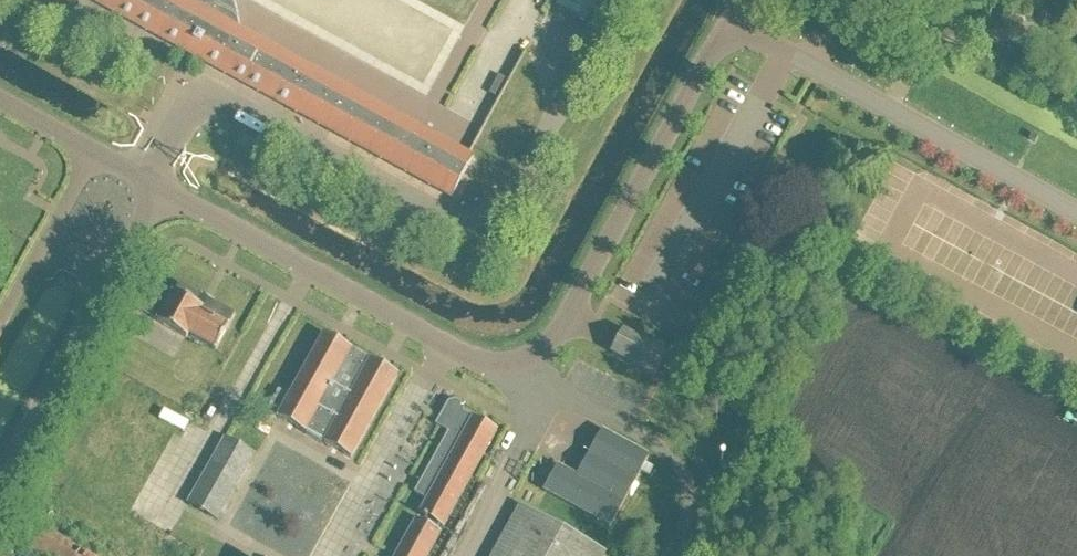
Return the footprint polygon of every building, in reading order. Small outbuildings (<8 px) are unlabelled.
[(450,199),(472,158),(468,156),(239,30),(238,21),(236,12),(232,0),(188,0),(187,2),(184,0),(87,0),(450,199)] [(585,23),(598,0),(559,0),(555,6),(585,23)] [(1027,145),(1032,148),(1035,142),(1030,139),(1027,145)] [(215,353),(235,317),(178,286),(173,296),(153,285),(138,313),(156,323),(187,342),(190,338),(215,353)] [(610,355),(655,379),(668,355),(622,331),(616,343),(610,355)] [(278,419),(297,430),(351,460),(397,377),(324,336),(278,419)] [(443,529),(496,433),(463,414),(462,410),(453,405),(448,407),(437,428),(448,434),(415,495),(427,501),(419,515),(443,529)] [(611,529),(645,465),(649,459),(602,433),(578,480),(558,469),(545,494),(611,529)] [(194,502),(225,518),(259,449),(229,434),(194,502)] [(518,506),(491,555),(605,555),(606,555),(518,506)] [(441,535),(415,521),(395,555),(429,555),(441,535)] [(46,539),(40,555),(89,555),(46,539)]
